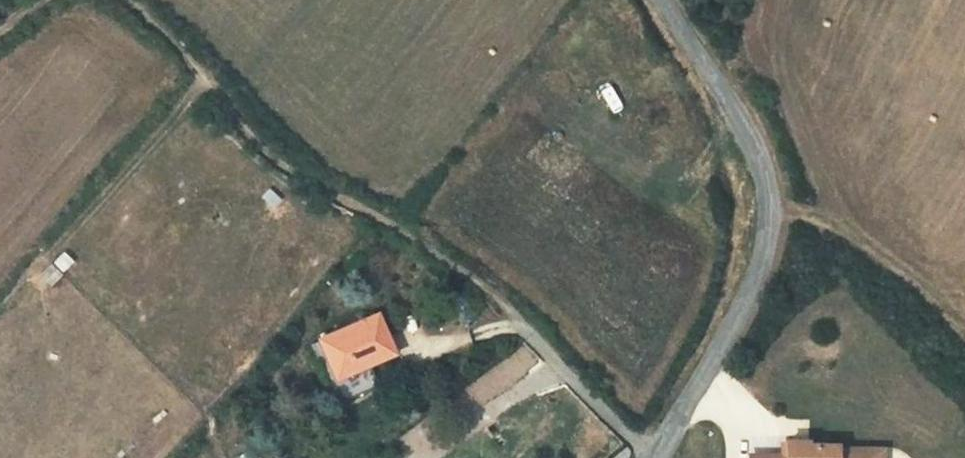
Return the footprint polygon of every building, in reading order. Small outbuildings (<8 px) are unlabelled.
[(394,354),(378,315),(321,340),(337,377),(328,381),(332,390),(337,388),(342,401),(368,390),(360,372),(371,367),(370,365),(394,354)] [(321,340),(312,344),(328,381),(337,377),(321,340)] [(371,367),(360,372),(368,390),(379,385),(371,367)] [(787,442),(787,457),(883,457),(883,449),(837,449),(838,446),(809,446),(809,442),(787,442)] [(614,457),(629,457),(631,453),(630,451),(628,447),(614,457)]
